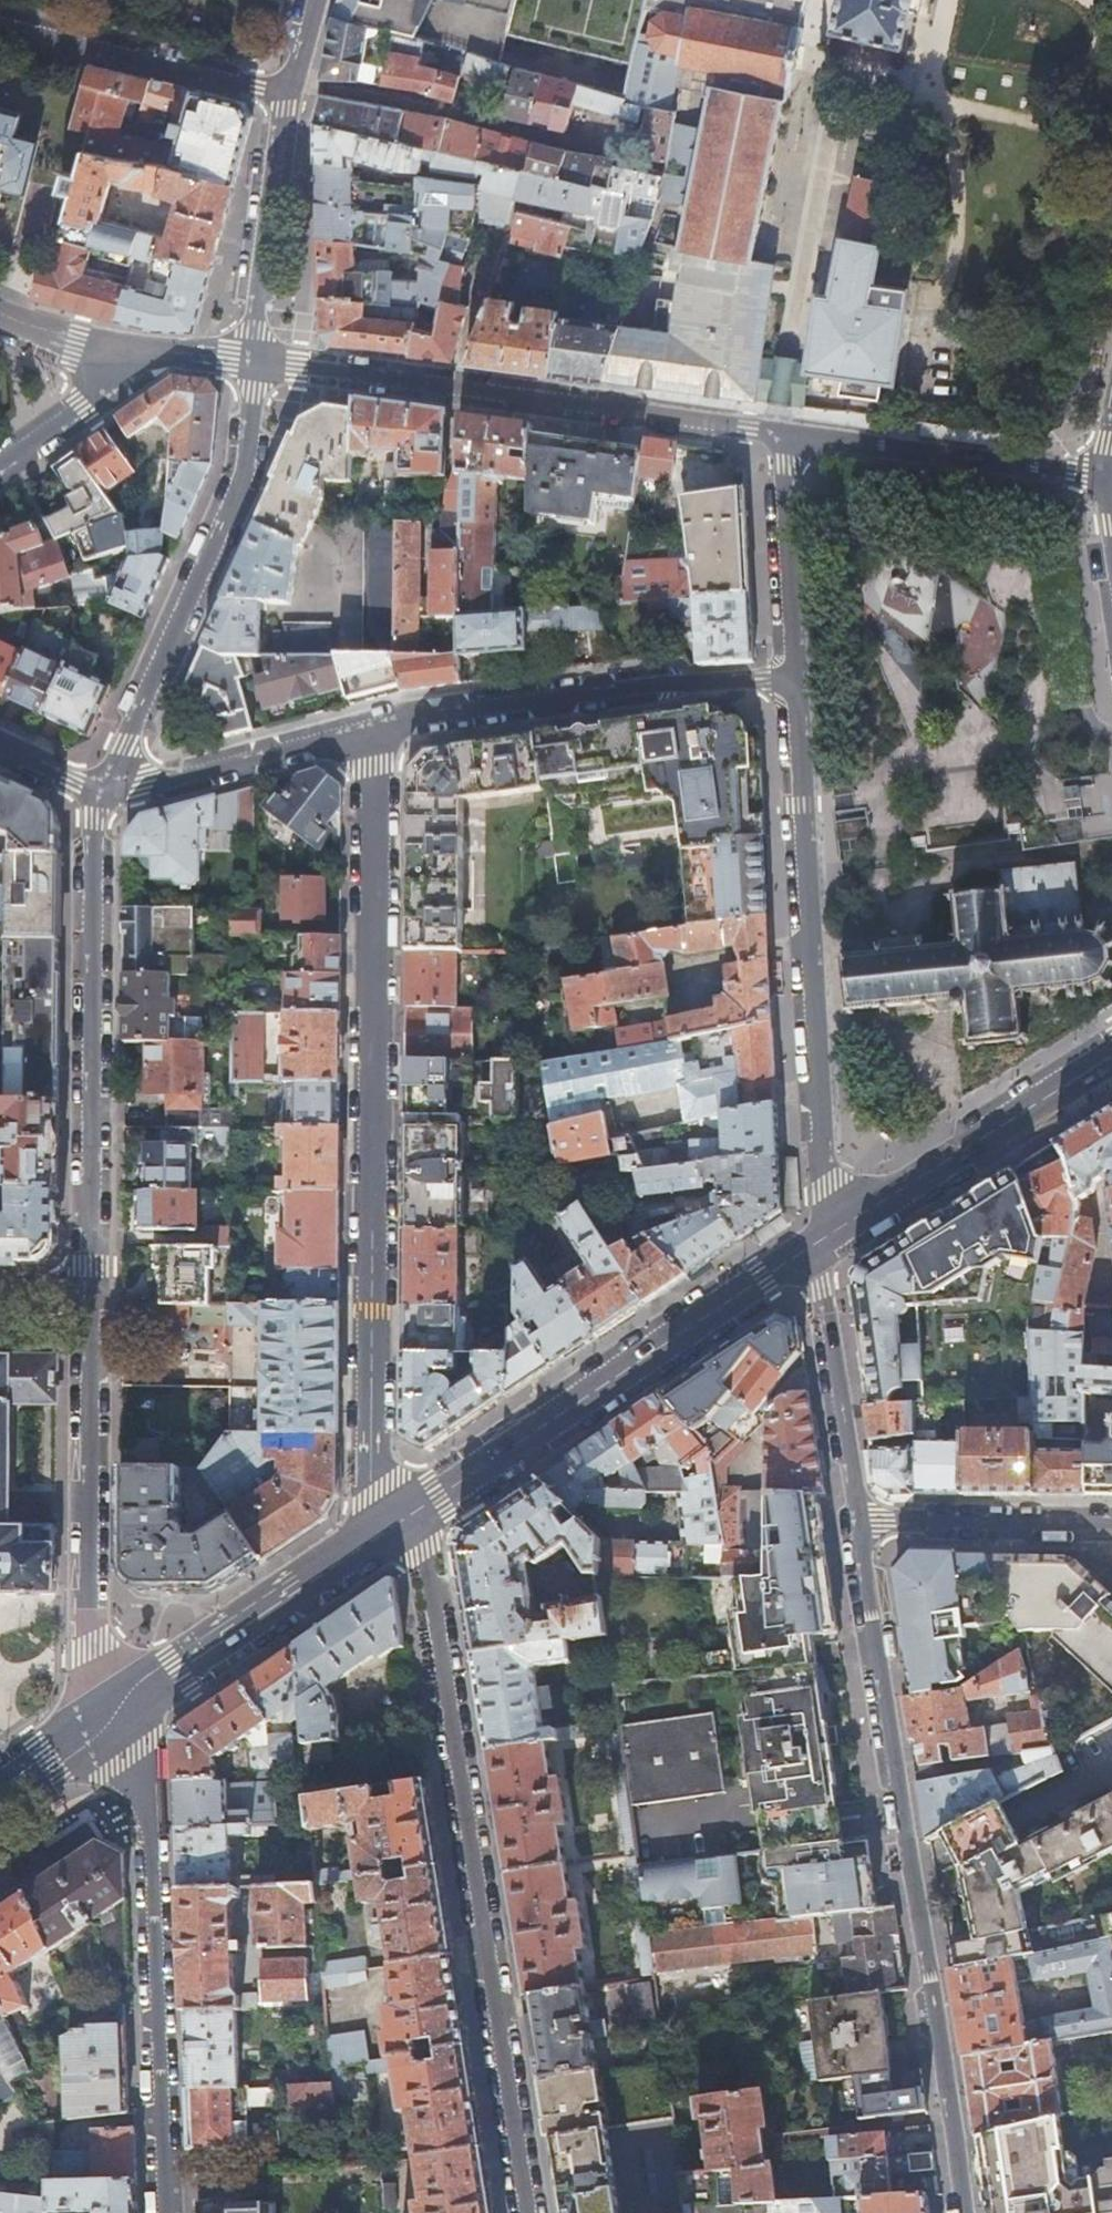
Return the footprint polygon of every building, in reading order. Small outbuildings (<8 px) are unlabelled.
[(330,17),(391,34),(412,39),(430,0),(338,0),(330,17)] [(493,63),(506,14),(444,0),(430,0),(412,39),(422,42),(423,41),(445,48),(446,48),(446,47),(493,63)] [(506,14),(510,0),(444,0),(506,14)] [(506,14),(493,63),(510,69),(516,70),(543,77),(591,89),(624,99),(647,0),(510,0),(506,14)] [(800,28),(806,0),(647,0),(624,99),(623,103),(640,106),(648,107),(670,111),(674,89),(679,67),(679,65),(682,65),(683,59),(662,54),(652,38),(656,22),(670,13),(693,17),(695,8),(800,28)] [(830,34),(901,50),(908,14),(919,16),(922,0),(838,0),(830,34)] [(803,29),(800,28),(695,8),(693,17),(670,13),(656,22),(652,38),(662,54),(683,59),(682,65),(714,71),(789,86),(791,86),(803,29)] [(330,17),(318,79),(349,81),(382,83),(391,34),(330,17)] [(412,39),(391,34),(382,83),(417,92),(451,101),(459,78),(460,73),(483,81),(505,88),(510,69),(493,63),(446,47),(446,48),(445,48),(438,71),(417,66),(422,42),(412,39)] [(132,76),(86,64),(69,128),(89,133),(84,150),(126,159),(131,138),(118,135),(128,97),(141,101),(147,80),(132,76)] [(679,67),(674,89),(709,96),(713,74),(679,67)] [(498,104),(494,115),(528,123),(543,77),(516,70),(512,84),(505,105),(498,104)] [(789,86),(714,71),(713,74),(709,96),(703,127),(696,165),(694,177),(688,205),(680,248),(681,248),(740,261),(736,289),(699,285),(696,303),(677,300),(674,300),(659,298),(656,316),(654,330),(618,325),(618,326),(601,379),(723,396),(733,398),(757,401),(762,359),(768,310),(774,264),(752,259),(784,101),(786,102),(789,86)] [(483,81),(460,73),(459,78),(476,84),(483,81)] [(543,77),(528,123),(565,131),(572,109),(584,112),(585,107),(638,120),(640,106),(623,103),(624,99),(591,89),(543,77)] [(178,112),(173,132),(181,134),(177,148),(131,138),(126,159),(172,167),(232,185),(245,139),(250,119),(241,103),(147,80),(141,101),(137,116),(152,120),(156,106),(178,112)] [(313,122),(396,140),(403,112),(319,96),(316,109),(313,122)] [(648,107),(642,156),(667,161),(667,160),(672,122),(674,112),(670,111),(648,107)] [(0,193),(2,187),(23,192),(36,143),(14,138),(20,117),(0,112),(0,195),(0,193)] [(403,112),(396,140),(474,157),(481,129),(446,120),(403,112)] [(396,140),(313,122),(313,124),(313,143),(313,150),(313,160),(351,166),(351,158),(394,169),(419,171),(423,157),(432,159),(429,170),(475,178),(477,171),(484,173),(481,186),(481,188),(513,195),(519,167),(474,157),(396,140)] [(683,124),(672,122),(667,160),(676,162),(683,124)] [(703,127),(683,124),(676,162),(696,165),(703,127)] [(481,129),(474,157),(519,167),(560,176),(565,151),(481,129)] [(71,192),(64,218),(94,225),(95,219),(100,221),(113,171),(118,175),(122,178),(121,185),(159,192),(162,193),(180,199),(170,239),(158,235),(157,237),(154,252),(210,266),(217,241),(232,185),(172,167),(126,159),(84,150),(77,175),(65,172),(60,189),(71,192)] [(565,151),(560,176),(592,183),(611,187),(614,161),(614,159),(565,151)] [(351,166),(313,160),(314,169),(315,202),(350,206),(351,210),(412,216),(414,189),(351,182),(351,166)] [(658,198),(664,172),(614,161),(611,187),(638,193),(658,198)] [(560,176),(519,167),(513,195),(512,197),(585,214),(592,183),(560,176)] [(674,173),(664,171),(664,172),(658,198),(658,199),(668,201),(674,173)] [(694,177),(674,173),(668,201),(688,205),(694,177)] [(474,186),(415,177),(414,189),(412,216),(413,216),(413,226),(447,235),(449,207),(474,208),(474,186)] [(805,371),(809,371),(841,376),(838,394),(880,400),(882,386),(893,388),(907,290),(871,284),(886,210),(888,211),(893,188),(852,181),(828,298),(816,296),(806,365),(805,371)] [(611,187),(592,183),(585,214),(582,229),(570,225),(564,247),(589,253),(596,223),(620,229),(614,256),(638,261),(647,232),(652,219),(633,215),(638,193),(611,187)] [(22,199),(23,192),(2,187),(0,193),(22,199)] [(512,197),(513,195),(481,188),(481,221),(506,225),(510,209),(512,197)] [(638,193),(633,215),(652,219),(658,199),(658,198),(638,193)] [(350,206),(315,202),(315,220),(315,238),(353,244),(411,253),(413,226),(413,216),(412,216),(351,210),(350,206)] [(516,211),(511,232),(507,242),(562,256),(562,254),(564,247),(570,225),(516,211)] [(39,269),(31,296),(115,319),(124,285),(82,273),(91,240),(100,242),(99,257),(129,264),(133,248),(137,231),(100,221),(95,219),(94,225),(64,218),(49,272),(39,269)] [(447,235),(413,226),(411,253),(411,255),(421,257),(416,269),(418,270),(416,283),(391,281),(392,274),(353,274),(353,244),(315,238),(316,267),(317,297),(353,297),(353,300),(362,301),(400,304),(414,305),(415,300),(436,305),(447,264),(458,267),(468,241),(447,235)] [(157,237),(137,231),(133,248),(152,253),(154,252),(157,237)] [(740,261),(681,248),(674,300),(677,300),(696,303),(699,285),(736,289),(740,261)] [(124,285),(115,319),(156,330),(192,332),(201,300),(210,266),(154,252),(152,253),(142,289),(124,285)] [(511,262),(501,258),(496,273),(493,281),(502,284),(511,262)] [(461,268),(458,267),(447,264),(436,305),(429,332),(412,329),(408,352),(406,351),(406,354),(436,358),(450,360),(466,308),(456,304),(461,268)] [(353,297),(317,297),(318,332),(328,344),(351,346),(406,351),(408,352),(412,329),(429,332),(436,305),(415,300),(414,305),(400,304),(398,320),(363,316),(362,301),(353,300),(353,297)] [(488,297),(464,362),(503,367),(506,367),(548,373),(556,316),(557,312),(525,307),(522,321),(511,319),(514,302),(488,297)] [(618,325),(556,316),(548,373),(564,375),(601,381),(618,326),(618,325)] [(762,359),(757,401),(780,404),(803,407),(809,371),(805,371),(806,365),(797,363),(798,358),(774,356),(773,360),(762,359)] [(113,419),(116,423),(128,439),(152,423),(163,424),(165,432),(170,433),(169,461),(209,464),(211,444),(216,394),(211,389),(205,382),(196,381),(173,378),(154,391),(132,406),(113,419)] [(354,402),(354,413),(352,457),(363,458),(372,450),(400,451),(400,457),(394,457),(391,459),(391,462),(386,462),(385,480),(394,481),(394,474),(443,476),(445,414),(428,412),(405,409),(354,402)] [(240,560),(202,645),(223,654),(250,655),(259,655),(260,609),(266,609),(266,603),(290,604),(296,547),(300,547),(301,544),(302,542),(308,530),(320,503),(320,486),(317,484),(319,480),(322,481),(350,483),(352,457),(354,413),(325,408),(302,421),(291,445),(271,489),(255,526),(245,548),(240,560)] [(529,426),(458,416),(457,473),(454,473),(447,492),(442,534),(434,534),(434,553),(460,554),(459,617),(525,610),(526,567),(494,565),(497,478),(528,482),(529,436),(529,426)] [(92,440),(72,454),(101,495),(131,474),(102,433),(92,440)] [(566,442),(529,436),(528,482),(527,518),(593,522),(596,494),(633,499),(636,473),(639,452),(602,447),(580,444),(566,442)] [(674,445),(641,441),(639,452),(636,473),(669,478),(674,445)] [(56,541),(72,535),(83,561),(122,547),(127,564),(124,565),(119,577),(104,580),(106,603),(107,603),(141,618),(161,573),(167,559),(159,556),(161,532),(121,536),(116,518),(117,518),(101,495),(72,454),(50,469),(60,483),(65,480),(71,492),(65,509),(43,522),(50,532),(51,535),(56,541)] [(161,532),(175,540),(194,498),(209,464),(169,461),(167,475),(168,476),(161,532)] [(647,601),(749,594),(746,542),(743,489),(683,492),(691,573),(618,579),(620,603),(647,601)] [(392,517),(363,514),(363,656),(393,657),(395,656),(393,523),(393,518),(392,517)] [(926,518),(914,516),(912,530),(924,532),(926,518)] [(21,609),(15,557),(42,547),(42,546),(34,525),(7,534),(0,519),(0,612),(21,609)] [(418,524),(393,523),(395,656),(418,657),(418,524)] [(15,557),(21,609),(33,608),(32,591),(69,578),(69,576),(56,541),(53,542),(42,546),(42,547),(15,557)] [(460,554),(434,553),(432,553),(431,619),(458,619),(458,617),(459,617),(460,554)] [(991,663),(1000,609),(941,568),(892,560),(890,574),(876,572),(867,585),(864,603),(880,614),(891,616),(909,629),(927,632),(958,654),(955,671),(982,676),(991,663)] [(69,576),(69,578),(70,606),(106,603),(104,580),(92,580),(90,569),(69,576)] [(695,613),(699,666),(752,662),(751,631),(749,594),(647,601),(648,607),(670,606),(671,614),(695,613)] [(458,657),(524,652),(525,632),(580,627),(578,606),(525,610),(459,617),(458,617),(458,619),(458,657)] [(272,630),(271,656),(330,656),(330,624),(282,623),(282,630),(272,630)] [(36,624),(21,656),(2,697),(41,715),(73,647),(76,642),(36,624)] [(223,654),(202,645),(182,690),(201,699),(199,704),(212,720),(218,719),(222,738),(252,730),(238,678),(255,674),(250,655),(223,654)] [(1,698),(2,697),(21,656),(0,646),(0,697),(1,698)] [(73,647),(41,715),(87,737),(88,737),(109,688),(88,677),(96,658),(73,647)] [(267,676),(256,678),(264,709),(290,703),(292,708),(321,701),(320,695),(344,689),(335,656),(330,656),(271,656),(262,656),(267,676)] [(335,656),(344,689),(347,701),(401,686),(393,657),(363,656),(335,656)] [(401,686),(402,692),(430,688),(460,684),(458,657),(448,657),(418,657),(395,656),(393,657),(401,686)] [(733,717),(730,717),(727,716),(717,704),(534,729),(534,734),(542,791),(545,791),(563,810),(571,809),(581,808),(581,809),(605,806),(605,804),(629,801),(629,802),(650,799),(650,798),(662,797),(674,806),(680,853),(719,850),(719,842),(761,839),(761,830),(760,808),(757,751),(744,737),(745,734),(744,731),(743,728),(742,725),(741,723),(738,720),(736,719),(733,717)] [(425,750),(407,770),(406,951),(456,951),(463,951),(461,803),(542,791),(534,734),(455,745),(425,750)] [(307,773),(293,777),(294,782),(284,794),(278,789),(263,808),(318,851),(332,832),(340,832),(341,806),(341,788),(318,770),(307,773)] [(58,855),(58,821),(44,799),(21,789),(0,779),(0,834),(5,836),(11,837),(12,854),(58,855)] [(1061,788),(1063,800),(1077,799),(1076,786),(1061,788)] [(124,838),(124,856),(152,857),(153,880),(172,881),(178,886),(192,886),(199,880),(199,829),(235,830),(235,836),(254,836),(254,787),(215,797),(173,808),(141,816),(124,838)] [(766,918),(763,879),(761,839),(719,842),(719,850),(680,853),(689,928),(766,918)] [(4,937),(57,938),(58,855),(12,854),(0,854),(0,937),(4,937)] [(853,1010),(882,1007),(883,1014),(888,1013),(888,1006),(922,1003),(924,1010),(928,1009),(929,1015),(942,1014),(954,1013),(957,1015),(965,1015),(968,1038),(963,1038),(964,1044),(968,1043),(969,1048),(974,1048),(974,1043),(1016,1039),(1016,1043),(1022,1043),(1021,1038),(1027,1037),(1027,1032),(1021,1033),(1017,998),(1023,998),(1023,992),(1041,990),(1042,999),(1048,999),(1047,989),(1068,988),(1069,997),(1075,997),(1074,987),(1084,985),(1085,995),(1091,995),(1090,985),(1099,981),(1109,989),(1111,985),(1104,977),(1109,970),(1111,970),(1111,962),(1110,962),(1109,951),(1111,950),(1111,942),(1107,944),(1100,938),(1105,928),(1101,925),(1094,935),(1085,933),(1083,921),(1081,921),(1074,861),(1001,869),(1003,890),(958,894),(957,890),(952,891),(957,938),(953,939),(953,946),(924,948),(924,942),(921,942),(920,936),(922,934),(920,932),(917,935),(902,936),(902,933),(898,933),(898,937),(881,938),(879,937),(876,939),(879,941),(880,947),(877,947),(877,953),(872,953),(871,947),(867,943),(859,944),(854,952),(854,958),(849,958),(848,953),(844,953),(838,959),(838,964),(844,968),(845,985),(847,1002),(843,1008),(843,1013),(848,1017),(854,1015),(853,1010)] [(323,882),(283,881),(283,920),(323,920),(323,882)] [(193,909),(123,908),(123,956),(123,975),(168,975),(186,976),(186,957),(192,957),(193,909)] [(253,909),(231,909),(231,936),(262,936),(262,909),(253,909)] [(766,918),(689,928),(612,939),(617,967),(565,978),(576,1031),(619,1024),(615,1005),(670,997),(664,956),(673,948),(688,954),(736,948),(743,965),(726,970),(727,992),(728,997),(713,999),(713,1012),(669,1021),(618,1031),(620,1041),(622,1052),(681,1043),(772,1023),(770,997),(770,992),(769,971),(767,944),(767,940),(766,918)] [(321,936),(266,936),(266,947),(300,947),(300,951),(293,959),(293,976),(339,976),(340,957),(340,948),(320,947),(321,936)] [(61,973),(57,973),(57,938),(4,937),(4,1103),(56,1104),(57,1066),(60,1066),(60,1018),(61,973)] [(456,951),(406,951),(406,978),(405,1007),(456,1007),(456,951)] [(168,975),(123,975),(123,1007),(123,1041),(145,1041),(167,1042),(168,1016),(173,1016),(173,1000),(168,1000),(168,975)] [(293,976),(286,976),(286,1013),(339,1015),(339,1000),(339,976),(293,976)] [(456,1007),(405,1007),(405,1035),(405,1061),(471,1061),(472,1061),(472,1007),(456,1007)] [(262,1013),(230,1012),(230,1042),(230,1083),(231,1083),(261,1083),(262,1013)] [(339,1015),(286,1013),(285,1040),(280,1040),(280,1057),(279,1057),(279,1061),(285,1061),(285,1083),(291,1083),(339,1084),(339,1048),(339,1015)] [(774,1064),(772,1023),(681,1043),(622,1052),(588,1057),(542,1063),(552,1127),(603,1116),(605,1116),(601,1099),(625,1096),(626,1098),(678,1088),(685,1124),(701,1121),(731,1114),(776,1105),(774,1064)] [(167,1042),(145,1041),(144,1094),(165,1094),(165,1127),(202,1127),(230,1127),(231,1087),(211,1086),(211,1107),(200,1107),(200,1042),(167,1042)] [(586,1046),(588,1057),(622,1052),(620,1041),(586,1046)] [(471,1061),(405,1061),(405,1083),(405,1106),(470,1106),(471,1061)] [(516,1067),(516,1061),(483,1061),(484,1118),(502,1118),(516,1118),(516,1067)] [(339,1084),(291,1083),(291,1102),(281,1102),(281,1111),(290,1111),(291,1128),(339,1128),(339,1084)] [(56,1146),(56,1104),(4,1103),(0,1103),(0,1126),(4,1126),(4,1181),(0,1181),(0,1188),(7,1188),(56,1189),(56,1146)] [(645,1172),(779,1158),(778,1144),(778,1133),(777,1122),(776,1105),(731,1114),(701,1121),(702,1126),(710,1125),(710,1127),(717,1129),(724,1129),(725,1140),(690,1144),(691,1154),(670,1156),(669,1149),(661,1150),(658,1131),(651,1133),(629,1138),(639,1158),(645,1172)] [(1055,1144),(1064,1160),(1077,1199),(1093,1191),(1097,1182),(1101,1180),(1106,1170),(1111,1171),(1105,1183),(1111,1237),(1111,1107),(1055,1144)] [(603,1116),(552,1127),(555,1155),(558,1155),(560,1165),(613,1156),(610,1141),(609,1142),(605,1126),(603,1116)] [(461,1117),(405,1117),(405,1120),(404,1174),(404,1230),(404,1231),(460,1231),(461,1117)] [(629,1138),(651,1133),(648,1120),(642,1117),(615,1123),(614,1124),(618,1140),(629,1138)] [(516,1132),(516,1118),(502,1118),(502,1132),(516,1132)] [(609,1142),(610,1141),(618,1140),(614,1124),(605,1126),(609,1142)] [(230,1146),(230,1127),(202,1127),(202,1146),(230,1146)] [(291,1128),(281,1128),(281,1139),(288,1139),(288,1180),(280,1180),(280,1191),(287,1191),(338,1191),(338,1144),(339,1128),(291,1128)] [(145,1185),(144,1190),(188,1190),(188,1145),(145,1144),(145,1168),(142,1171),(141,1175),(141,1179),(142,1182),(145,1185)] [(1034,1157),(1014,1169),(1019,1179),(1043,1236),(1047,1234),(1045,1241),(1070,1241),(1076,1217),(1079,1202),(1077,1199),(1064,1160),(1055,1144),(1034,1157)] [(720,1210),(740,1240),(753,1232),(782,1212),(780,1178),(779,1158),(645,1172),(639,1158),(623,1159),(625,1172),(636,1172),(641,1197),(705,1189),(705,1184),(717,1183),(718,1193),(711,1194),(700,1201),(701,1206),(707,1206),(720,1206),(720,1210)] [(929,1223),(928,1222),(917,1224),(910,1232),(911,1234),(896,1243),(916,1287),(921,1404),(934,1403),(1015,1400),(1030,1399),(1029,1336),(1030,1314),(1045,1241),(1047,1234),(1043,1236),(1019,1179),(1014,1169),(993,1183),(992,1180),(982,1182),(975,1191),(977,1193),(952,1208),(929,1223)] [(577,1199),(562,1176),(555,1177),(558,1211),(577,1199)] [(0,1219),(0,1262),(10,1262),(35,1262),(56,1242),(56,1189),(7,1188),(7,1214),(3,1219),(0,1219)] [(144,1190),(136,1190),(136,1229),(196,1229),(196,1190),(188,1190),(144,1190)] [(338,1191),(287,1191),(286,1271),(338,1272),(338,1212),(338,1191)] [(651,1234),(687,1276),(705,1264),(722,1252),(740,1240),(720,1210),(689,1220),(688,1217),(706,1208),(707,1206),(701,1206),(700,1201),(675,1203),(675,1202),(645,1205),(651,1234)] [(613,1217),(594,1224),(647,1302),(666,1289),(687,1276),(651,1234),(645,1205),(622,1213),(631,1231),(638,1242),(645,1251),(636,1256),(630,1247),(628,1245),(629,1243),(613,1217)] [(523,1263),(517,1264),(517,1306),(517,1312),(552,1365),(576,1349),(598,1335),(627,1315),(647,1302),(594,1224),(582,1206),(560,1220),(589,1266),(575,1276),(564,1261),(551,1270),(561,1285),(549,1293),(528,1261),(523,1263)] [(1076,1217),(1070,1241),(1056,1311),(1082,1312),(1082,1306),(1093,1247),(1090,1219),(1076,1217)] [(230,1247),(230,1227),(203,1227),(202,1247),(214,1247),(230,1247)] [(460,1306),(460,1231),(404,1231),(404,1284),(404,1306),(460,1306)] [(1070,1241),(1045,1241),(1030,1314),(1029,1336),(1030,1399),(1030,1425),(1031,1434),(1031,1441),(1053,1441),(1083,1441),(1083,1395),(1083,1372),(1095,1373),(1094,1356),(1092,1356),(1092,1340),(1082,1339),(1082,1312),(1056,1311),(1070,1241)] [(638,1242),(630,1247),(636,1256),(645,1251),(638,1242)] [(896,1243),(881,1253),(879,1250),(862,1261),(864,1264),(862,1268),(860,1268),(857,1269),(853,1272),(852,1274),(851,1278),(852,1280),(855,1285),(853,1290),(850,1290),(853,1310),(856,1309),(859,1333),(863,1356),(860,1357),(862,1374),(864,1387),(867,1404),(870,1404),(870,1407),(913,1404),(921,1404),(916,1287),(896,1243)] [(202,1247),(153,1246),(153,1268),(153,1269),(156,1269),(156,1284),(150,1284),(150,1304),(157,1304),(204,1305),(217,1305),(217,1297),(209,1297),(208,1266),(214,1266),(214,1247),(202,1247)] [(153,1269),(153,1268),(148,1267),(148,1284),(150,1284),(156,1284),(156,1269),(153,1269)] [(286,1271),(274,1272),(274,1305),(293,1305),(293,1286),(286,1285),(286,1271)] [(338,1272),(286,1271),(286,1285),(293,1286),(293,1305),(338,1305),(338,1272)] [(157,1304),(156,1324),(204,1324),(204,1305),(157,1304)] [(254,1423),(254,1433),(337,1433),(337,1401),(338,1305),(293,1305),(274,1305),(230,1305),(229,1305),(229,1323),(254,1323),(254,1311),(265,1311),(265,1323),(265,1412),(254,1412),(254,1423)] [(459,1354),(460,1306),(404,1306),(403,1330),(403,1354),(456,1354),(459,1354)] [(517,1312),(517,1306),(508,1306),(507,1332),(507,1354),(507,1395),(531,1379),(552,1365),(517,1312)] [(696,1432),(705,1446),(707,1464),(715,1457),(736,1438),(711,1417),(731,1392),(723,1384),(750,1351),(784,1373),(801,1351),(798,1336),(784,1329),(771,1323),(753,1335),(717,1360),(682,1384),(664,1396),(696,1432)] [(507,1354),(507,1332),(502,1333),(501,1345),(496,1345),(496,1354),(507,1354)] [(1092,1340),(1092,1356),(1094,1356),(1111,1357),(1111,1340),(1092,1340)] [(711,1417),(736,1438),(766,1411),(776,1401),(779,1399),(783,1398),(787,1395),(792,1394),(799,1393),(807,1393),(805,1383),(803,1365),(791,1373),(788,1377),(784,1373),(750,1351),(723,1384),(731,1392),(711,1417)] [(456,1354),(403,1354),(403,1435),(414,1441),(427,1448),(467,1422),(489,1407),(507,1395),(507,1354),(496,1354),(475,1354),(475,1376),(452,1391),(453,1387),(452,1384),(450,1381),(447,1379),(443,1378),(440,1378),(436,1380),(436,1374),(450,1374),(452,1373),(455,1370),(455,1369),(456,1354)] [(54,1527),(8,1526),(8,1403),(54,1403),(54,1358),(0,1358),(0,1590),(4,1590),(4,1594),(53,1595),(53,1559),(54,1527)] [(1095,1373),(1083,1372),(1083,1395),(1111,1397),(1111,1374),(1095,1373)] [(624,1415),(613,1423),(630,1459),(664,1436),(682,1463),(705,1446),(696,1432),(664,1396),(659,1391),(648,1399),(624,1415)] [(766,1411),(763,1489),(764,1489),(815,1492),(823,1493),(819,1468),(815,1443),(814,1436),(811,1418),(807,1393),(799,1393),(792,1394),(787,1395),(783,1398),(779,1399),(776,1401),(766,1411)] [(1030,1425),(1030,1399),(1015,1400),(1015,1421),(1019,1425),(1030,1425)] [(921,1404),(913,1404),(913,1433),(913,1449),(913,1495),(940,1496),(961,1496),(961,1442),(934,1442),(934,1403),(921,1404)] [(913,1404),(870,1407),(864,1408),(867,1426),(869,1442),(913,1433),(913,1404)] [(1087,1496),(1103,1496),(1111,1497),(1111,1420),(1111,1440),(1103,1446),(1087,1447),(1086,1452),(1087,1496)] [(228,1424),(228,1433),(254,1433),(254,1423),(228,1424)] [(613,1423),(597,1434),(581,1446),(576,1449),(565,1457),(567,1460),(568,1459),(580,1489),(644,1489),(645,1489),(635,1467),(630,1459),(613,1423)] [(224,1507),(262,1560),(324,1519),(330,1507),(336,1496),(337,1450),(337,1433),(254,1433),(228,1433),(218,1433),(209,1445),(163,1445),(163,1469),(198,1470),(217,1497),(224,1507)] [(961,1442),(961,1496),(993,1496),(1032,1496),(1031,1441),(1031,1434),(961,1434),(961,1442)] [(1031,1441),(1032,1496),(1058,1496),(1087,1496),(1086,1452),(1053,1453),(1053,1441),(1031,1441)] [(679,1540),(598,1540),(599,1574),(719,1575),(720,1538),(710,1477),(709,1473),(707,1464),(705,1446),(682,1463),(680,1465),(685,1488),(674,1488),(679,1540)] [(913,1449),(870,1450),(875,1484),(882,1490),(889,1495),(901,1495),(913,1495),(913,1449)] [(715,1457),(707,1464),(709,1473),(716,1473),(715,1465),(720,1462),(715,1457)] [(548,1473),(540,1479),(566,1506),(571,1511),(582,1499),(587,1501),(600,1501),(600,1506),(640,1505),(644,1501),(644,1489),(580,1489),(568,1459),(567,1460),(555,1468),(548,1473)] [(635,1467),(645,1489),(674,1488),(685,1488),(680,1465),(635,1467)] [(163,1469),(120,1469),(119,1571),(129,1581),(139,1591),(176,1591),(217,1590),(237,1576),(262,1560),(224,1507),(220,1510),(223,1516),(202,1530),(198,1525),(187,1531),(186,1528),(183,1525),(179,1523),(178,1477),(192,1477),(209,1501),(217,1497),(198,1470),(163,1469)] [(720,1538),(719,1575),(727,1575),(741,1575),(762,1575),(762,1573),(762,1549),(743,1548),(735,1548),(737,1486),(721,1485),(721,1476),(710,1477),(720,1538)] [(488,1514),(463,1531),(460,1539),(457,1547),(465,1596),(474,1655),(568,1640),(607,1633),(599,1574),(598,1540),(575,1515),(570,1518),(574,1524),(567,1529),(556,1513),(566,1506),(540,1479),(514,1496),(488,1514)] [(745,1488),(743,1548),(762,1549),(764,1489),(763,1489),(745,1488)] [(764,1489),(762,1549),(762,1573),(827,1574),(815,1492),(764,1489)] [(902,1561),(894,1570),(902,1623),(909,1674),(912,1696),(934,1692),(933,1686),(959,1683),(967,1678),(963,1673),(966,1672),(961,1640),(1006,1633),(1005,1628),(1012,1624),(1008,1619),(1006,1619),(985,1556),(969,1556),(968,1550),(954,1550),(913,1549),(904,1559),(902,1561)] [(1020,1636),(1031,1630),(1053,1631),(1052,1636),(1111,1693),(1111,1602),(1109,1600),(1111,1597),(1111,1596),(1076,1561),(1072,1558),(1065,1558),(1049,1557),(1045,1557),(1039,1557),(1020,1557),(1014,1557),(994,1557),(985,1556),(1006,1619),(1008,1619),(1012,1624),(1020,1636)] [(696,1651),(699,1675),(733,1671),(816,1663),(814,1646),(837,1643),(827,1574),(762,1573),(762,1575),(741,1575),(746,1604),(732,1606),(729,1607),(732,1631),(736,1633),(741,1667),(732,1668),(729,1649),(722,1651),(722,1647),(696,1651)] [(741,1575),(727,1575),(732,1606),(746,1604),(741,1575)] [(320,1629),(295,1647),(301,1715),(303,1743),(330,1741),(340,1740),(337,1713),(329,1697),(325,1691),(378,1654),(381,1658),(396,1649),(406,1647),(395,1578),(370,1595),(330,1623),(320,1629)] [(726,1631),(729,1649),(732,1668),(741,1667),(736,1633),(732,1631),(726,1631)] [(568,1640),(474,1655),(481,1704),(489,1750),(545,1741),(597,1733),(597,1727),(585,1729),(584,1724),(543,1731),(535,1674),(540,1666),(572,1661),(568,1640)] [(267,1666),(241,1684),(268,1723),(288,1709),(289,1724),(301,1715),(295,1647),(280,1657),(267,1666)] [(912,1696),(901,1697),(907,1731),(913,1766),(941,1762),(987,1755),(983,1730),(970,1732),(965,1702),(1028,1694),(1024,1669),(1018,1652),(960,1688),(934,1692),(912,1696)] [(816,1663),(733,1671),(755,1813),(758,1828),(762,1852),(803,1847),(809,1847),(843,1843),(837,1804),(830,1755),(832,1754),(830,1746),(829,1746),(816,1663)] [(177,1802),(178,1828),(250,1824),(276,1823),(273,1780),(226,1782),(226,1778),(215,1778),(214,1759),(268,1723),(241,1684),(225,1695),(210,1706),(182,1725),(178,1733),(174,1740),(176,1789),(177,1802)] [(1051,1746),(1036,1696),(1028,1698),(1030,1713),(1004,1718),(1005,1727),(1009,1752),(1043,1748),(1051,1746)] [(712,1711),(619,1725),(620,1729),(632,1816),(726,1801),(712,1711)] [(1005,1727),(983,1730),(987,1755),(1009,1752),(1005,1727)] [(620,1729),(608,1731),(626,1855),(637,1853),(632,1816),(620,1729)] [(291,1732),(269,1734),(270,1745),(271,1766),(294,1764),(291,1732)] [(330,1741),(303,1743),(305,1760),(331,1758),(330,1741)] [(545,1741),(489,1750),(508,1873),(565,1865),(559,1827),(567,1826),(559,1779),(552,1780),(545,1741)] [(258,1778),(273,1777),(271,1766),(270,1745),(257,1746),(252,1751),(253,1766),(257,1768),(258,1778)] [(1060,1770),(1053,1751),(1051,1746),(1043,1748),(1047,1759),(1042,1761),(1039,1754),(1022,1757),(1026,1769),(994,1784),(988,1771),(944,1778),(941,1762),(913,1766),(925,1839),(940,1831),(998,1802),(1060,1770)] [(308,1799),(310,1821),(310,1829),(349,1824),(352,1819),(363,1817),(367,1838),(355,1840),(359,1867),(338,1870),(338,1866),(313,1869),(315,1883),(360,1877),(390,1873),(388,1863),(410,1859),(412,1870),(440,1866),(433,1826),(427,1781),(386,1787),(387,1796),(377,1797),(376,1789),(308,1799)] [(998,1802),(940,1831),(954,1858),(961,1871),(978,1943),(1029,1933),(1019,1895),(1052,1878),(1054,1882),(1111,1851),(1111,1797),(1020,1844),(1012,1829),(998,1802)] [(250,1824),(178,1828),(179,1862),(180,1889),(235,1887),(256,1886),(264,1886),(263,1877),(250,1878),(249,1876),(229,1877),(227,1837),(251,1835),(250,1824)] [(48,1877),(24,1894),(48,1950),(94,1919),(103,1966),(112,1972),(126,1971),(124,1900),(122,1856),(97,1844),(86,1826),(67,1838),(46,1852),(59,1870),(48,1877)] [(313,1860),(311,1845),(301,1846),(296,1851),(297,1857),(301,1861),(313,1860)] [(639,1866),(637,1853),(626,1855),(643,1979),(654,1977),(653,1972),(648,1933),(639,1866)] [(565,1865),(508,1873),(515,1922),(527,1996),(585,1988),(579,1950),(587,1949),(579,1900),(571,1901),(565,1865)] [(390,1873),(360,1877),(364,1904),(384,1901),(387,1917),(378,1919),(379,1924),(374,1925),(376,1939),(389,1938),(393,1964),(454,1955),(450,1932),(440,1866),(412,1870),(413,1880),(391,1883),(390,1873)] [(315,1883),(264,1886),(256,1886),(260,1949),(307,1946),(303,1902),(316,1902),(315,1883)] [(235,1887),(180,1889),(182,1935),(183,1977),(185,2011),(234,2009),(257,2008),(257,1994),(242,1995),(233,1988),(230,1907),(235,1893),(235,1887)] [(14,2032),(23,2028),(17,2012),(27,2008),(19,1986),(13,1974),(48,1950),(24,1894),(9,1903),(0,1909),(0,1998),(13,2029),(14,2032)] [(885,1907),(834,1914),(838,1938),(844,1942),(855,1941),(857,1957),(844,1959),(845,1966),(834,1967),(836,1981),(847,1980),(850,1995),(876,1992),(881,1991),(897,1989),(907,1988),(897,1922),(894,1905),(885,1906),(885,1907)] [(779,1918),(648,1933),(653,1972),(818,1952),(813,1916),(779,1920),(779,1918)] [(1094,1920),(1099,1943),(1111,1940),(1111,1916),(1094,1920)] [(1031,1933),(1029,1933),(978,1943),(949,1948),(954,1971),(993,1964),(993,1965),(1036,1956),(1031,1933)] [(1036,1956),(993,1965),(993,1964),(954,1971),(948,1972),(951,1987),(963,2058),(1051,2042),(1111,2031),(1111,1948),(1111,1940),(1099,1943),(1082,1947),(1036,1956)] [(454,1955),(393,1964),(346,1970),(322,1974),(323,1988),(339,1986),(343,2017),(388,2010),(388,2013),(383,2014),(384,2022),(389,2021),(391,2030),(384,2031),(388,2057),(467,2045),(457,1977),(454,1955)] [(307,1957),(261,1959),(263,2002),(311,1999),(307,1957)] [(345,1959),(321,1962),(322,1974),(346,1970),(345,1959)] [(650,1982),(626,1985),(630,2019),(655,2016),(650,1982)] [(590,2021),(585,1988),(527,1996),(532,2025),(540,2079),(598,2070),(593,2037),(605,2035),(603,2019),(590,2021)] [(850,1995),(810,2001),(821,2082),(854,2078),(886,2073),(884,2056),(889,2055),(883,2009),(878,2010),(876,1992),(850,1995)] [(234,2009),(185,2011),(186,2053),(188,2087),(231,2086),(238,2085),(234,2009)] [(8,2078),(31,2070),(14,2032),(13,2029),(4,2033),(0,2027),(0,2066),(8,2078)] [(65,2039),(68,2121),(127,2113),(123,2027),(84,2028),(84,2031),(77,2031),(77,2034),(65,2039)] [(365,2030),(327,2035),(328,2051),(329,2065),(343,2063),(365,2060),(369,2059),(365,2030)] [(328,2051),(327,2035),(317,2037),(313,2042),(313,2048),(319,2052),(328,2051)] [(1051,2042),(963,2058),(968,2098),(974,2136),(976,2135),(1058,2115),(1062,2115),(1051,2042)] [(467,2045),(388,2057),(369,2059),(365,2060),(367,2074),(396,2070),(401,2097),(395,2098),(397,2106),(402,2105),(404,2113),(411,2112),(418,2157),(483,2147),(479,2117),(467,2045)] [(343,2063),(329,2065),(330,2082),(331,2092),(345,2091),(343,2063)] [(18,2092),(8,2078),(0,2066),(0,2104),(18,2092)] [(919,2069),(908,2070),(891,2073),(886,2073),(854,2078),(860,2118),(925,2109),(919,2069)] [(603,2102),(598,2070),(540,2079),(546,2117),(549,2135),(606,2127),(604,2113),(591,2116),(589,2114),(588,2108),(590,2104),(603,2102)] [(330,2082),(287,2083),(288,2105),(295,2105),(295,2112),(314,2112),(314,2105),(332,2104),(331,2092),(330,2082)] [(231,2086),(188,2087),(189,2129),(190,2148),(234,2147),(231,2086)] [(278,2108),(277,2088),(247,2089),(247,2108),(278,2108)] [(762,2091),(698,2100),(700,2120),(707,2119),(714,2172),(735,2170),(740,2205),(778,2202),(772,2165),(767,2165),(762,2130),(767,2129),(762,2091)] [(1099,2106),(1110,2103),(1108,2091),(1096,2093),(1099,2106)] [(1084,2096),(1087,2109),(1099,2106),(1096,2093),(1084,2096)] [(1058,2115),(976,2135),(978,2150),(982,2175),(1066,2165),(1064,2153),(1058,2115)] [(606,2127),(549,2135),(557,2187),(561,2212),(686,2212),(681,2176),(673,2117),(606,2127)] [(93,2149),(52,2150),(51,2184),(134,2182),(133,2150),(132,2128),(92,2129),(93,2149)] [(888,2155),(886,2132),(828,2139),(830,2161),(832,2161),(888,2155)] [(418,2157),(425,2200),(417,2201),(418,2209),(412,2210),(413,2212),(494,2212),(487,2173),(483,2147),(418,2157)] [(934,2168),(931,2150),(909,2152),(911,2171),(934,2168)] [(982,2175),(978,2150),(972,2151),(977,2183),(982,2187),(984,2187),(982,2175)] [(1070,2152),(1064,2153),(1066,2165),(1078,2163),(1077,2157),(1070,2152)] [(832,2161),(833,2175),(848,2174),(856,2183),(857,2197),(863,2197),(891,2195),(888,2155),(832,2161)] [(1066,2165),(982,2175),(984,2187),(985,2191),(987,2205),(988,2212),(1111,2212),(1111,2159),(1078,2163),(1066,2165)] [(681,2176),(686,2212),(842,2212),(841,2198),(836,2198),(778,2202),(740,2205),(735,2170),(714,2172),(681,2176)] [(51,2190),(50,2212),(136,2212),(134,2182),(51,2184),(51,2190)] [(51,2190),(0,2185),(0,2212),(50,2212),(51,2190)] [(891,2195),(863,2197),(863,2212),(929,2212),(926,2193),(926,2192),(891,2195)] [(197,2204),(198,2210),(198,2212),(274,2212),(274,2205),(232,2206),(232,2203),(197,2204)]
